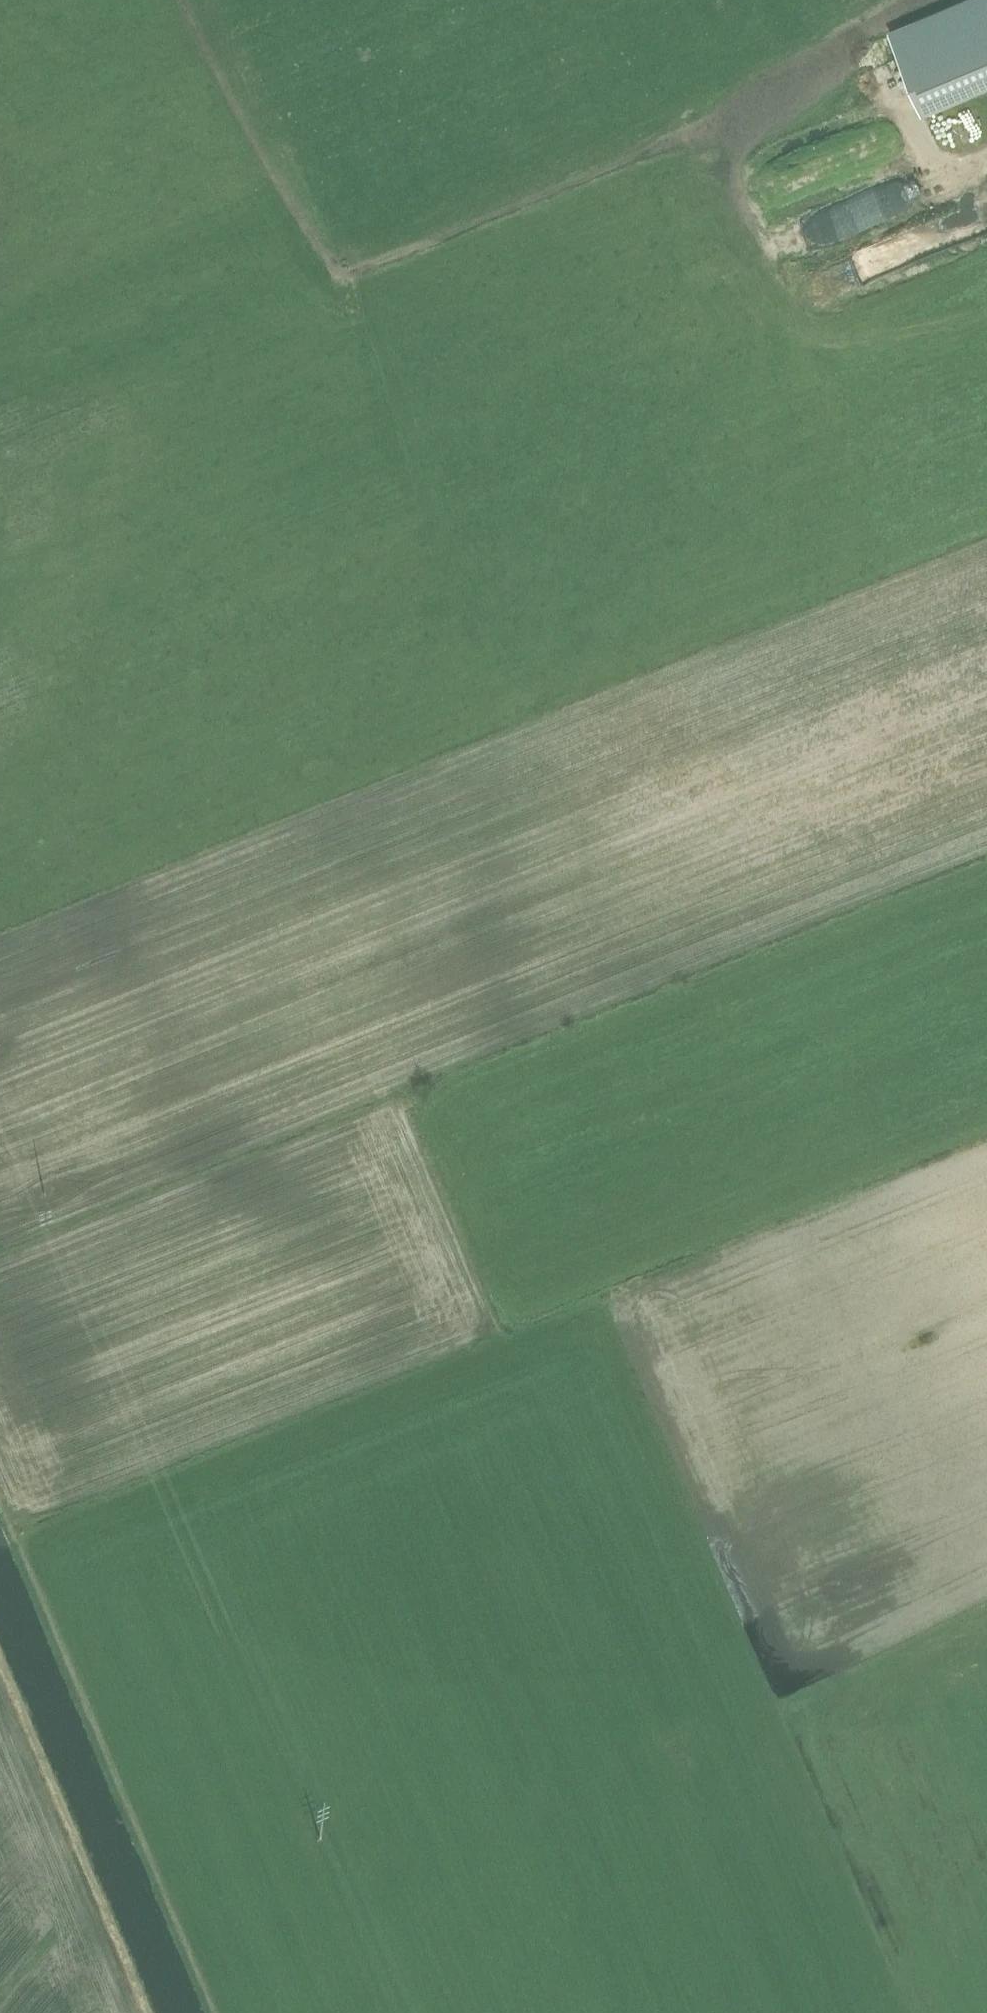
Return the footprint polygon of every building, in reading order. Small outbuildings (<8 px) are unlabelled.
[(896,19),(925,102),(986,80),(986,0),(951,0),(896,19)]
